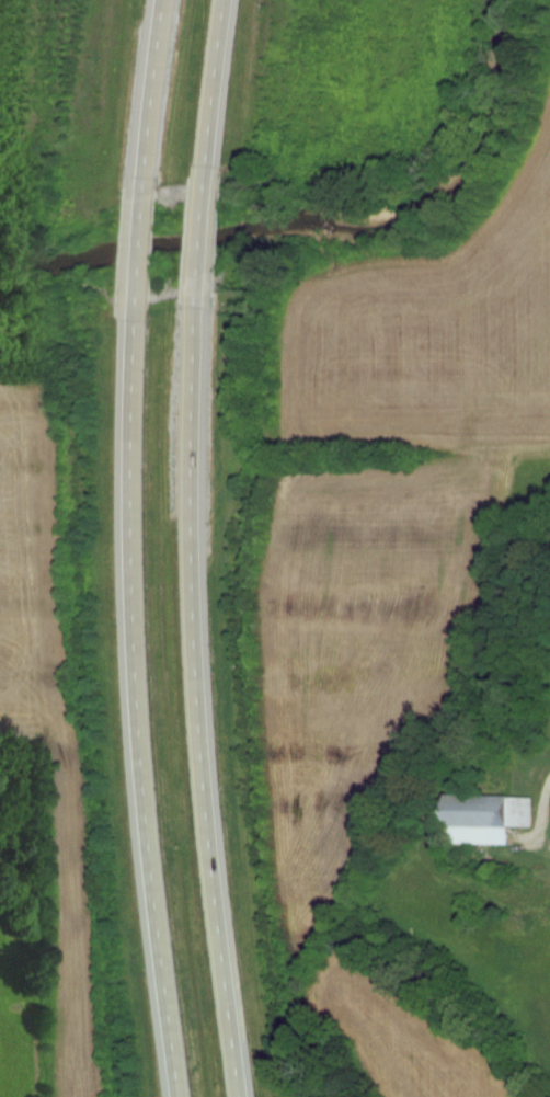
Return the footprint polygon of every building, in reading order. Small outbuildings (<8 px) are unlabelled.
[(515,845),(515,827),(539,827),(539,797),(459,796),(458,844),(515,845)]
